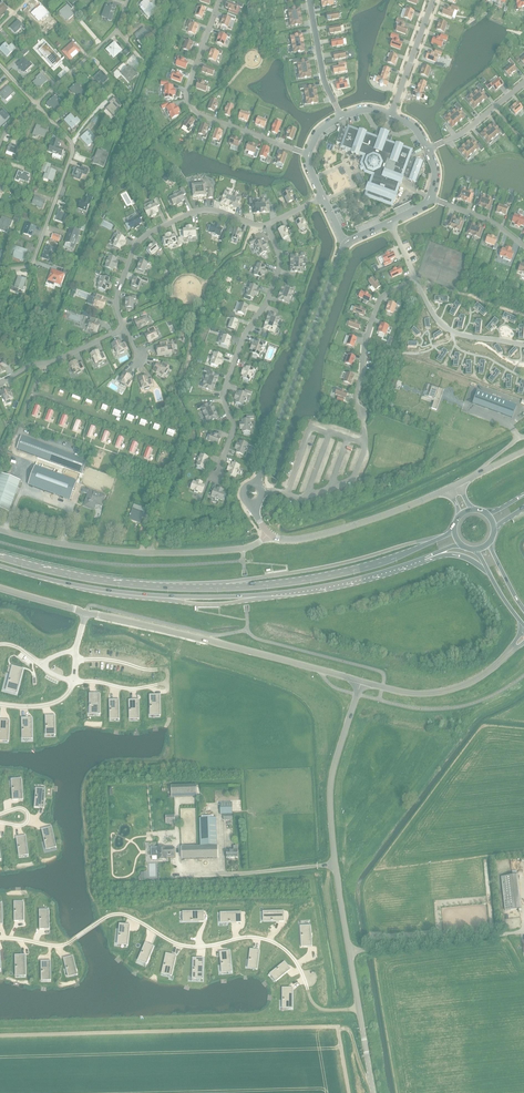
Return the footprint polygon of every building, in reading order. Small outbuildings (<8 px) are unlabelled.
[(74,7),(68,0),(65,2),(68,5),(62,11),(69,19),(74,15),(70,11),(74,7)] [(153,3),(151,4),(148,0),(146,0),(141,4),(146,10),(144,12),(148,18),(158,10),(153,3)] [(517,1),(517,4),(517,3),(518,6),(515,7),(516,10),(519,10),(518,8),(522,7),(523,7),(523,0),(517,0),(517,1)] [(227,2),(225,7),(229,9),(229,10),(228,11),(235,14),(236,11),(238,6),(242,8),(243,4),(237,2),(236,5),(227,2)] [(112,6),(106,4),(102,16),(108,18),(107,20),(111,21),(117,5),(113,4),(112,6)] [(37,9),(32,14),(35,17),(35,18),(36,18),(38,20),(42,16),(43,18),(49,13),(41,5),(37,9)] [(445,8),(442,14),(452,18),(455,10),(457,11),(459,7),(452,5),(451,8),(451,9),(448,8),(448,9),(445,8)] [(404,18),(411,20),(412,17),(413,15),(414,12),(409,10),(410,7),(406,6),(405,9),(407,10),(404,18)] [(198,7),(195,16),(202,18),(205,10),(198,7)] [(292,9),(289,10),(289,7),(284,7),(285,11),(288,10),(289,14),(289,16),(290,18),(301,16),(300,14),(301,14),(300,12),(299,8),(295,9),(292,9)] [(231,19),(235,21),(236,17),(230,15),(228,18),(224,16),(221,25),(228,27),(231,19)] [(301,16),(290,18),(290,20),(290,22),(291,26),(295,25),(295,26),(298,25),(302,24),(301,20),(302,20),(301,18),(301,16)] [(198,26),(193,24),(194,21),(189,19),(186,27),(189,29),(188,32),(195,35),(198,26)] [(396,31),(405,35),(408,29),(404,27),(405,26),(402,25),(403,25),(404,21),(397,19),(396,22),(399,23),(396,31)] [(13,30),(12,31),(15,34),(22,28),(24,30),(26,28),(18,20),(11,27),(13,30)] [(438,27),(437,30),(444,32),(447,24),(440,21),(439,24),(438,27)] [(337,33),(344,31),(343,26),(329,28),(330,34),(334,33),(334,34),(337,33)] [(135,35),(139,39),(141,38),(144,42),(151,37),(144,28),(135,35)] [(230,38),(231,35),(227,33),(226,36),(220,34),(217,43),(224,45),(227,37),(230,38)] [(393,38),(391,46),(400,50),(402,44),(399,42),(399,41),(397,40),(398,36),(392,34),(391,37),(393,38)] [(292,45),(303,43),(303,41),(303,38),(302,38),(302,35),(298,35),(295,35),(295,36),(291,37),(292,40),(291,40),(292,43),(292,45)] [(432,44),(441,47),(444,40),(447,41),(448,37),(441,35),(440,38),(440,39),(437,38),(437,39),(434,38),(432,44)] [(193,43),(188,42),(190,39),(184,36),(183,40),(186,41),(183,49),(190,52),(193,43)] [(78,53),(80,51),(73,42),(63,52),(68,58),(76,50),(78,53)] [(115,42),(107,50),(114,58),(122,51),(115,42)] [(16,48),(12,43),(9,46),(6,43),(0,48),(0,50),(7,57),(16,48)] [(303,43),(292,45),(293,46),(292,46),(293,49),(291,49),(292,53),(294,52),(298,52),(300,52),(300,51),(305,51),(304,47),(304,44),(303,43)] [(209,59),(216,61),(218,54),(221,55),(222,51),(219,50),(218,52),(212,50),(209,59)] [(345,52),(338,54),(338,50),(334,51),(335,54),(334,54),(335,60),(339,59),(339,60),(342,59),(341,59),(346,58),(345,52)] [(426,59),(435,62),(438,55),(441,56),(442,52),(436,50),(435,53),(434,54),(432,53),(432,54),(428,53),(426,59)] [(51,51),(45,56),(55,66),(52,68),(56,72),(64,65),(51,51)] [(397,56),(393,55),(394,52),(390,51),(389,54),(388,54),(387,57),(389,57),(387,62),(394,65),(395,62),(396,60),(396,59),(397,56)] [(182,61),(180,60),(181,56),(176,55),(175,58),(178,59),(176,65),(186,69),(188,63),(184,62),(185,61),(182,60),(182,61)] [(24,59),(18,65),(24,73),(33,65),(35,63),(28,56),(24,59)] [(310,70),(309,67),(310,67),(309,64),(308,61),(304,61),(302,61),(302,62),(300,62),(300,58),(293,60),(293,64),(297,63),(298,66),(298,69),(299,72),(299,75),(297,75),(298,79),(300,78),(304,78),(307,78),(307,77),(311,77),(310,73),(311,73),(310,70)] [(345,72),(344,67),(346,67),(346,62),(338,63),(339,67),(333,68),(334,73),(338,73),(341,73),(341,72),(345,72)] [(123,63),(118,68),(121,72),(126,67),(123,63)] [(511,65),(504,71),(509,76),(511,74),(514,73),(514,72),(516,70),(511,65)] [(131,66),(122,74),(130,82),(138,75),(131,66)] [(208,74),(212,76),(214,70),(204,66),(202,72),(206,73),(206,74),(208,75),(208,74)] [(422,72),(420,75),(427,77),(430,69),(424,66),(422,69),(421,72),(422,72)] [(386,80),(387,76),(388,77),(389,74),(388,74),(390,70),(384,68),(381,78),(386,80)] [(171,79),(181,82),(183,76),(179,75),(180,74),(177,73),(177,74),(175,74),(176,72),(172,70),(171,73),(173,74),(171,79)] [(94,78),(99,83),(100,82),(103,85),(109,79),(102,71),(94,78)] [(42,75),(33,82),(39,88),(47,80),(42,75)] [(381,78),(378,77),(376,82),(380,84),(379,84),(380,86),(381,86),(383,86),(383,85),(387,86),(389,81),(386,80),(381,78)] [(492,87),(496,91),(498,88),(498,89),(500,87),(503,85),(498,79),(491,85),(489,82),(485,86),(489,90),(492,87)] [(340,83),(336,83),(337,90),(347,88),(346,81),(342,82),(342,81),(340,82),(340,83)] [(423,93),(426,83),(421,81),(420,85),(419,85),(418,88),(419,88),(417,91),(417,92),(423,93)] [(79,86),(80,85),(78,82),(71,88),(79,97),(85,92),(79,86)] [(168,82),(161,82),(161,85),(165,85),(165,90),(163,90),(163,94),(165,94),(165,98),(167,98),(167,99),(167,100),(170,100),(170,99),(170,98),(172,98),(172,95),(175,95),(175,90),(173,90),(173,87),(168,86),(168,85),(168,82)] [(196,88),(205,92),(208,86),(204,84),(205,83),(202,82),(202,83),(198,82),(196,88)] [(317,96),(316,93),(317,92),(316,90),(315,86),(311,87),(308,87),(309,87),(307,88),(307,84),(300,85),(300,89),(304,89),(305,92),(305,94),(306,98),(306,100),(304,101),(305,104),(307,104),(311,103),(311,104),(314,103),(318,102),(317,99),(318,98),(317,96)] [(473,94),(480,103),(482,102),(484,100),(487,98),(484,94),(482,92),(482,93),(481,92),(484,89),(479,84),(476,86),(479,89),(477,92),(476,91),(474,93),(475,93),(473,94)] [(0,94),(6,100),(14,93),(8,86),(0,94)] [(417,92),(417,91),(415,90),(413,96),(416,97),(416,98),(417,99),(418,100),(420,99),(420,98),(423,100),(425,94),(423,93),(417,92)] [(479,104),(480,103),(473,94),(472,96),(472,95),(470,97),(469,95),(466,98),(467,99),(467,100),(470,103),(471,105),(474,108),(477,106),(479,104)] [(56,100),(57,99),(55,96),(48,102),(56,111),(61,106),(56,100)] [(106,108),(114,117),(121,110),(119,108),(122,105),(121,104),(119,102),(114,97),(109,103),(110,102),(111,103),(106,108)] [(208,109),(214,111),(215,108),(216,108),(217,106),(216,105),(218,102),(212,100),(208,109)] [(170,115),(172,119),(179,116),(177,113),(179,112),(177,107),(175,108),(174,105),(169,107),(169,106),(167,103),(161,106),(163,109),(167,107),(169,112),(167,112),(169,116),(170,115)] [(451,114),(458,122),(460,121),(462,120),(462,119),(465,117),(462,114),(462,113),(460,111),(460,112),(459,111),(462,108),(457,103),(454,105),(457,109),(454,111),(452,112),(453,112),(451,114)] [(513,107),(511,109),(515,114),(522,109),(522,108),(518,103),(515,105),(513,107)] [(226,108),(225,111),(226,111),(225,115),(230,117),(234,106),(228,104),(227,108),(226,108)] [(0,112),(0,114),(5,120),(9,116),(3,109),(0,112)] [(250,114),(241,111),(239,118),(247,121),(250,114)] [(77,118),(75,119),(71,114),(65,120),(72,128),(80,121),(77,118)] [(457,123),(458,122),(451,114),(450,115),(450,114),(448,116),(447,115),(444,117),(445,119),(448,122),(447,122),(449,124),(452,127),(455,125),(457,123)] [(188,129),(186,130),(189,132),(191,129),(189,128),(191,126),(192,127),(193,125),(192,124),(194,121),(189,118),(183,126),(188,129)] [(258,118),(256,125),(264,128),(267,121),(258,118)] [(281,124),(276,122),(274,126),(274,125),(273,128),(272,132),(277,134),(281,124)] [(203,135),(203,137),(206,139),(207,135),(205,134),(206,132),(207,133),(208,130),(207,130),(208,126),(202,124),(198,134),(203,135)] [(487,129),(494,137),(496,136),(498,135),(497,135),(500,132),(503,136),(506,133),(501,128),(498,130),(498,129),(496,127),(493,124),(490,126),(488,127),(488,128),(487,129)] [(40,128),(40,126),(37,125),(34,133),(45,137),(47,131),(40,128)] [(396,144),(390,142),(392,138),(376,132),(374,136),(366,133),(366,132),(360,130),(360,131),(348,126),(348,128),(342,126),(336,142),(342,144),(341,147),(343,148),(343,150),(347,152),(348,150),(352,152),(358,155),(358,154),(366,157),(364,163),(365,165),(362,166),(364,169),(366,168),(367,170),(374,172),(369,184),(368,184),(366,191),(367,191),(365,196),(392,205),(394,201),(397,194),(396,194),(400,183),(401,183),(403,177),(408,179),(410,180),(409,180),(415,182),(417,182),(424,163),(422,162),(417,160),(415,160),(409,158),(412,150),(402,146),(403,145),(397,143),(396,144)] [(296,130),(290,128),(289,132),(288,131),(287,134),(288,134),(287,138),(293,140),(296,130)] [(217,141),(217,142),(220,144),(221,140),(219,140),(220,138),(221,138),(222,135),(221,135),(222,132),(216,129),(213,139),(217,141)] [(493,138),(494,137),(487,129),(486,130),(485,130),(484,131),(484,132),(481,134),(484,137),(483,138),(485,139),(488,143),(488,142),(490,144),(492,142),(491,140),(493,139),(493,138)] [(81,138),(89,146),(96,139),(94,135),(90,130),(87,132),(81,138)] [(238,147),(236,151),(240,152),(242,146),(239,145),(240,140),(232,137),(229,144),(238,147)] [(465,144),(473,153),(474,152),(476,150),(478,148),(481,151),(484,149),(479,143),(477,145),(476,144),(475,142),(474,143),(472,139),(469,142),(468,141),(467,143),(465,144)] [(49,152),(62,156),(64,149),(59,148),(61,142),(53,140),(49,152)] [(10,143),(7,151),(16,155),(19,147),(10,143)] [(247,148),(246,150),(255,153),(253,157),(256,158),(259,152),(256,151),(257,146),(249,143),(248,145),(247,145),(246,145),(245,147),(246,148),(247,148)] [(471,154),(473,153),(465,144),(464,146),(464,145),(462,147),(459,150),(462,153),(463,155),(464,155),(466,158),(467,158),(468,160),(471,157),(470,156),(471,154)] [(263,147),(260,156),(266,158),(267,155),(268,155),(269,153),(268,152),(269,149),(263,147)] [(97,160),(96,162),(103,164),(105,159),(107,160),(109,154),(104,152),(104,155),(100,153),(101,151),(98,150),(95,159),(97,160)] [(277,164),(277,163),(283,165),(287,155),(281,153),(280,157),(279,156),(278,159),(279,159),(278,161),(276,160),(274,163),(277,164)] [(46,172),(44,178),(52,181),(56,172),(49,169),(50,165),(45,163),(42,171),(46,172)] [(82,166),(81,169),(75,166),(72,175),(74,176),(74,178),(80,180),(82,174),(87,176),(89,169),(82,166)] [(15,180),(19,181),(20,179),(26,182),(28,178),(30,174),(24,172),(24,173),(19,171),(15,180)] [(196,195),(196,197),(203,196),(203,194),(206,194),(206,193),(208,193),(209,198),(213,198),(212,191),(208,191),(206,191),(206,186),(201,187),(200,186),(198,186),(197,187),(193,188),(193,195),(196,195)] [(184,200),(182,196),(187,194),(184,187),(180,189),(182,193),(178,195),(177,193),(173,195),(174,197),(170,198),(174,205),(177,204),(178,206),(182,203),(181,201),(184,200)] [(291,195),(290,193),(292,191),(291,187),(288,189),(289,192),(283,194),(287,203),(293,201),(292,197),(293,197),(292,194),(291,195)] [(464,200),(467,191),(465,191),(466,190),(463,189),(463,190),(461,189),(457,198),(459,199),(459,200),(462,201),(462,200),(464,200)] [(229,205),(233,195),(231,194),(229,193),(230,191),(226,190),(225,192),(224,196),(223,196),(223,198),(221,202),(225,204),(227,205),(227,204),(229,205)] [(467,191),(464,200),(465,201),(465,202),(468,203),(468,202),(470,203),(473,194),(471,193),(472,192),(469,191),(469,192),(467,191)] [(482,197),(480,196),(481,194),(478,193),(477,198),(479,199),(477,205),(479,206),(479,207),(481,208),(482,207),(483,207),(486,198),(485,198),(485,197),(482,196),(482,197)] [(233,195),(229,205),(231,206),(233,207),(237,208),(238,204),(239,202),(239,201),(241,197),(237,196),(235,195),(233,195)] [(40,200),(41,198),(35,197),(33,204),(43,208),(45,201),(40,200)] [(91,200),(86,198),(83,197),(79,208),(87,211),(91,200)] [(261,212),(260,201),(258,201),(256,201),(256,202),(253,202),(252,198),(248,198),(249,205),(252,205),(253,206),(252,206),(252,209),(253,209),(253,213),(257,213),(259,213),(259,212),(261,212)] [(486,198),(483,207),(485,208),(484,209),(487,210),(488,209),(489,210),(493,201),(491,200),(491,199),(488,198),(488,199),(486,198)] [(158,211),(156,207),(157,206),(157,207),(160,205),(157,199),(154,201),(156,204),(154,205),(152,201),(143,205),(145,209),(144,210),(147,216),(150,215),(151,217),(156,215),(155,213),(158,211)] [(260,201),(261,212),(263,212),(263,213),(265,212),(269,212),(269,207),(269,205),(268,201),(265,201),(262,201),(260,201)] [(499,205),(497,212),(505,215),(508,208),(499,205)] [(57,215),(58,216),(57,221),(63,223),(66,214),(61,212),(62,210),(59,209),(57,215)] [(142,223),(139,219),(140,218),(140,219),(143,217),(140,211),(137,212),(139,216),(137,217),(135,213),(126,218),(128,222),(129,224),(127,225),(129,228),(130,227),(131,229),(134,227),(135,229),(140,227),(139,225),(142,223)] [(522,218),(523,216),(519,215),(518,216),(515,215),(512,222),(515,223),(514,226),(519,227),(520,225),(523,226),(523,224),(523,219),(522,218)] [(11,227),(13,221),(2,217),(0,223),(0,230),(7,233),(10,226),(11,227)] [(454,228),(457,219),(455,219),(456,218),(453,217),(453,218),(451,217),(447,226),(449,227),(452,228),(454,228)] [(302,219),(296,222),(300,231),(301,230),(302,231),(305,230),(305,229),(306,228),(304,225),(305,224),(304,222),(303,222),(302,219)] [(457,219),(454,228),(455,229),(458,230),(460,230),(463,221),(461,221),(462,220),(459,219),(459,220),(457,219)] [(27,224),(23,234),(33,237),(36,228),(27,224)] [(213,234),(212,235),(216,237),(216,235),(221,237),(219,241),(223,242),(225,235),(222,234),(222,235),(221,234),(223,229),(219,228),(220,226),(215,224),(214,226),(211,225),(209,232),(213,234)] [(473,235),(476,226),(475,226),(475,225),(472,224),(472,225),(470,224),(467,233),(469,234),(468,234),(471,235),(473,235)] [(196,236),(195,229),(192,229),(192,226),(186,227),(187,229),(183,230),(184,237),(188,237),(188,238),(192,238),(192,236),(196,236)] [(476,226),(473,235),(475,236),(474,237),(477,237),(479,237),(483,228),(481,228),(481,227),(478,226),(478,227),(476,226)] [(284,227),(278,230),(283,239),(285,243),(290,240),(288,236),(287,233),(288,233),(287,230),(286,231),(284,227)] [(73,249),(74,247),(80,231),(72,228),(65,247),(70,248),(73,249)] [(239,237),(240,237),(241,235),(240,234),(241,231),(235,229),(232,238),(238,240),(239,237)] [(125,239),(119,236),(121,233),(117,231),(116,234),(114,234),(109,244),(120,249),(121,246),(123,247),(126,243),(124,242),(125,239)] [(178,242),(179,246),(182,245),(180,238),(177,239),(177,240),(176,240),(174,235),(171,236),(171,234),(166,235),(166,237),(163,238),(165,246),(169,244),(170,246),(173,245),(173,243),(178,242)] [(498,245),(495,244),(497,239),(488,236),(486,242),(494,246),(493,249),(496,250),(498,245)] [(265,252),(267,252),(265,249),(267,248),(265,243),(263,244),(262,241),(257,243),(257,242),(256,239),(249,242),(251,245),(255,243),(257,248),(255,248),(257,252),(258,251),(260,255),(262,254),(262,255),(266,254),(265,252)] [(159,245),(157,247),(154,243),(147,249),(152,255),(158,250),(159,251),(162,249),(159,245)] [(52,252),(54,253),(56,248),(48,245),(48,248),(46,247),(43,253),(45,254),(43,258),(49,261),(52,252)] [(17,247),(13,258),(24,261),(28,251),(17,247)] [(500,251),(499,253),(500,254),(501,254),(500,256),(504,257),(503,259),(510,261),(514,253),(510,252),(511,249),(506,248),(506,250),(502,249),(502,251),(501,250),(500,251)] [(291,263),(302,264),(302,262),(302,259),(302,256),(304,256),(305,253),(301,253),(301,256),(298,255),(295,255),(291,255),(291,259),(291,261),(291,263)] [(389,254),(386,255),(387,256),(383,257),(385,262),(383,263),(385,266),(391,263),(390,260),(395,258),(393,253),(389,254)] [(116,268),(118,263),(115,262),(117,259),(110,256),(108,260),(107,260),(105,263),(107,264),(106,268),(113,270),(114,267),(116,268)] [(144,272),(147,264),(149,265),(150,262),(146,260),(146,263),(140,261),(137,269),(144,272)] [(302,266),(302,264),(291,263),(291,265),(290,265),(290,268),(291,268),(291,271),(295,272),(297,272),(302,272),(302,268),(302,266)] [(262,275),(264,275),(266,270),(264,270),(265,267),(258,264),(257,268),(255,267),(254,271),(255,271),(254,275),(261,278),(262,275)] [(394,271),(390,273),(392,278),(402,273),(400,268),(396,270),(396,269),(393,270),(394,271)] [(60,284),(63,274),(53,270),(49,280),(60,284)] [(106,287),(108,288),(110,283),(108,282),(109,279),(101,276),(98,284),(99,284),(98,288),(105,291),(106,287)] [(21,290),(23,285),(24,286),(26,280),(19,277),(15,287),(14,288),(15,289),(15,290),(17,291),(18,288),(21,290)] [(138,288),(141,280),(134,277),(131,286),(138,288)] [(376,290),(380,286),(377,283),(378,283),(376,281),(373,278),(369,281),(376,290)] [(281,291),(291,295),(292,293),(292,294),(293,291),(294,288),(290,286),(288,285),(284,284),(282,287),(281,290),(282,290),(281,291)] [(251,298),(253,298),(255,295),(257,296),(259,291),(256,290),(257,287),(253,286),(250,285),(249,288),(247,288),(246,292),(248,292),(246,296),(245,295),(244,299),(250,301),(251,298)] [(291,297),(291,295),(281,291),(280,293),(279,295),(278,299),(282,300),(282,301),(284,302),(285,301),(289,303),(290,299),(291,297)] [(369,302),(371,297),(368,295),(368,294),(365,293),(365,294),(361,292),(359,297),(364,299),(363,303),(366,304),(367,301),(369,302)] [(103,297),(97,294),(94,293),(92,297),(94,297),(92,301),(95,302),(94,305),(99,307),(99,308),(103,309),(106,301),(102,300),(103,297)] [(133,308),(134,299),(136,299),(136,296),(131,296),(131,299),(126,298),(126,307),(133,308)] [(452,308),(449,313),(454,315),(460,304),(456,301),(454,305),(456,306),(454,309),(452,308)] [(396,305),(389,302),(386,311),(393,313),(396,305)] [(248,306),(241,303),(238,312),(245,314),(248,306)] [(477,303),(474,306),(477,309),(479,307),(481,309),(479,311),(483,315),(487,311),(477,303)] [(355,307),(353,312),(364,316),(366,310),(362,309),(362,308),(360,307),(359,308),(355,307)] [(505,312),(502,317),(506,319),(507,316),(510,318),(509,320),(514,322),(516,318),(505,312)] [(267,321),(277,325),(278,323),(279,321),(279,320),(280,317),(276,315),(274,314),(273,315),(269,313),(268,317),(267,319),(267,321)] [(228,314),(227,318),(231,319),(228,327),(235,330),(238,321),(234,320),(235,317),(234,316),(230,315),(228,314)] [(458,322),(457,327),(462,328),(465,316),(460,315),(459,319),(462,319),(461,322),(458,322)] [(97,332),(100,324),(96,323),(97,319),(91,317),(89,321),(88,320),(87,324),(89,325),(88,328),(93,330),(93,331),(97,332)] [(147,323),(149,322),(147,317),(145,318),(144,317),(140,319),(140,318),(135,321),(138,329),(142,327),(142,326),(147,323)] [(495,317),(486,327),(490,331),(493,327),(491,326),(493,323),(495,325),(498,321),(495,317)] [(276,326),(277,325),(267,321),(266,322),(265,325),(264,328),(268,330),(270,331),(274,332),(276,329),(277,326),(276,326)] [(350,321),(348,326),(359,330),(361,324),(357,323),(357,322),(354,321),(354,322),(350,321)] [(381,324),(378,332),(385,335),(388,326),(381,324)] [(149,342),(153,340),(152,339),(158,337),(155,331),(155,330),(154,327),(147,329),(149,332),(145,334),(149,342)] [(414,327),(411,330),(417,336),(416,335),(419,333),(420,334),(421,334),(414,327)] [(440,331),(433,335),(434,335),(436,338),(434,339),(443,334),(440,331)] [(228,346),(231,338),(221,334),(218,342),(221,344),(228,346)] [(353,347),(356,338),(354,338),(350,336),(346,345),(353,347)] [(115,347),(117,352),(120,351),(121,353),(124,351),(124,350),(127,348),(124,342),(121,344),(120,340),(112,344),(114,347),(115,347)] [(161,345),(156,346),(158,355),(165,354),(165,353),(168,352),(168,351),(173,351),(172,345),(167,345),(167,341),(160,342),(161,345)] [(262,348),(263,344),(265,345),(266,342),(262,341),(261,344),(256,342),(255,345),(253,344),(251,349),(253,350),(252,353),(259,356),(260,352),(262,352),(263,349),(262,348)] [(498,344),(494,346),(498,354),(499,354),(498,353),(501,351),(502,353),(503,353),(498,344)] [(514,347),(508,353),(509,353),(512,355),(510,356),(511,357),(517,350),(514,347)] [(439,355),(436,359),(441,362),(448,351),(444,348),(441,352),(443,353),(442,356),(439,355)] [(93,357),(96,362),(98,361),(99,363),(103,362),(102,360),(106,358),(103,352),(100,354),(98,350),(90,354),(92,357),(93,357)] [(221,359),(222,355),(215,353),(213,357),(212,356),(210,360),(212,360),(211,364),(218,367),(219,363),(221,364),(223,359),(221,359)] [(355,357),(348,355),(345,363),(352,366),(355,357)] [(84,369),(84,368),(81,362),(78,364),(76,360),(69,364),(70,367),(71,367),(74,373),(76,371),(77,373),(81,372),(81,370),(84,369)] [(157,371),(162,375),(164,372),(166,373),(168,370),(167,369),(169,366),(163,362),(161,365),(158,363),(153,370),(156,372),(157,371)] [(252,373),(254,370),(256,370),(257,367),(253,366),(251,369),(247,367),(246,370),(243,369),(242,374),(244,375),(243,378),(250,381),(251,377),(253,378),(254,374),(252,373)] [(215,385),(216,384),(216,382),(217,380),(217,379),(218,376),(214,374),(212,373),(212,374),(211,373),(212,370),(205,367),(204,371),(208,372),(207,376),(206,376),(206,378),(205,381),(204,381),(204,383),(202,383),(200,386),(202,387),(206,389),(209,390),(213,391),(214,388),(215,385)] [(492,375),(488,379),(492,382),(500,372),(496,369),(494,372),(496,374),(494,377),(492,375)] [(128,387),(132,381),(129,380),(131,376),(124,372),(122,375),(122,376),(119,381),(122,383),(121,384),(124,387),(125,385),(128,387)] [(344,382),(351,384),(354,376),(347,373),(344,382)] [(141,382),(142,388),(145,387),(145,389),(150,388),(149,386),(153,386),(151,379),(148,380),(147,376),(139,378),(140,382),(141,382)] [(426,391),(426,392),(429,393),(429,392),(428,398),(435,400),(432,408),(431,407),(431,408),(436,410),(442,395),(439,395),(441,390),(443,391),(444,390),(428,384),(428,385),(429,385),(427,391),(426,391)] [(11,393),(8,388),(0,392),(2,396),(3,395),(6,401),(12,398),(10,394),(11,393)] [(245,392),(244,393),(240,392),(238,395),(236,394),(234,399),(237,400),(236,403),(243,405),(244,402),(246,402),(247,398),(245,398),(247,393),(251,395),(252,391),(246,389),(244,392),(245,392)] [(337,389),(335,395),(342,397),(342,398),(338,397),(337,400),(343,402),(344,399),(344,398),(346,398),(348,393),(344,392),(344,391),(341,390),(341,391),(337,389)] [(477,391),(472,403),(512,418),(517,405),(477,391)] [(215,412),(215,410),(214,409),(213,406),(211,403),(207,405),(207,404),(205,406),(204,406),(202,403),(196,406),(197,410),(201,408),(203,411),(202,411),(204,414),(204,413),(205,417),(206,419),(204,420),(206,423),(208,422),(212,421),(214,420),(214,419),(218,418),(216,414),(217,414),(216,412),(215,412)] [(247,419),(247,420),(242,420),(242,424),(240,424),(240,429),(243,429),(243,432),(250,432),(250,428),(252,428),(251,424),(250,424),(249,419),(254,419),(254,415),(247,415),(247,419)] [(214,436),(212,435),(213,433),(210,432),(209,435),(211,436),(209,440),(218,444),(220,438),(217,437),(217,436),(215,435),(214,436)] [(17,449),(82,473),(87,460),(21,436),(17,449)] [(236,453),(243,455),(245,451),(246,452),(248,448),(246,448),(247,444),(240,442),(239,445),(237,444),(235,449),(237,450),(236,453)] [(202,468),(204,468),(205,465),(207,466),(209,461),(207,460),(208,457),(201,455),(200,458),(198,458),(197,461),(198,462),(197,466),(199,466),(198,468),(201,469),(202,468)] [(231,466),(229,465),(227,470),(230,471),(228,474),(235,477),(237,473),(238,474),(240,470),(238,469),(239,466),(232,463),(231,466)] [(35,466),(28,485),(70,500),(77,481),(35,466)] [(21,481),(0,473),(0,509),(9,512),(21,481)] [(198,491),(202,493),(204,486),(201,485),(202,482),(197,481),(196,483),(193,482),(191,489),(194,490),(194,492),(198,493),(198,491)] [(215,498),(215,499),(218,501),(219,499),(223,500),(225,493),(222,492),(223,490),(218,488),(217,490),(214,489),(212,496),(215,498)] [(87,500),(85,506),(93,509),(95,503),(98,504),(98,505),(101,506),(105,496),(89,490),(86,500),(87,500)] [(149,512),(144,510),(141,509),(141,507),(134,505),(133,508),(131,514),(130,514),(130,515),(129,519),(140,523),(142,517),(147,519),(149,512)] [(9,681),(8,687),(18,690),(23,670),(19,669),(20,668),(18,667),(12,666),(10,673),(11,673),(10,679),(9,679),(9,681)] [(94,693),(89,693),(89,698),(90,698),(90,704),(90,706),(90,712),(100,712),(100,695),(99,695),(96,695),(96,693),(94,693)] [(155,694),(149,694),(149,699),(150,699),(151,702),(151,705),(150,705),(150,707),(151,707),(151,713),(160,713),(160,696),(159,696),(156,696),(156,694),(155,694)] [(128,700),(129,705),(129,707),(130,707),(130,709),(130,711),(130,717),(139,717),(139,701),(138,701),(135,701),(135,700),(133,700),(133,699),(128,700)] [(109,700),(109,706),(109,705),(109,707),(110,707),(110,709),(110,711),(110,717),(119,717),(119,701),(118,701),(115,701),(115,700),(113,700),(109,700)] [(45,716),(45,721),(45,723),(46,723),(46,725),(46,727),(47,733),(55,733),(55,717),(54,717),(51,717),(51,716),(50,716),(50,715),(45,716)] [(27,717),(21,718),(21,723),(23,723),(23,729),(23,730),(23,737),(33,736),(32,719),(28,719),(28,718),(27,718),(27,717)] [(9,739),(10,722),(9,722),(6,722),(6,720),(4,720),(0,720),(0,739),(9,739)] [(22,780),(12,781),(13,787),(12,787),(12,789),(13,789),(13,795),(12,795),(12,800),(18,800),(18,799),(19,799),(19,798),(22,797),(22,798),(23,798),(22,780)] [(196,794),(196,784),(171,785),(171,786),(173,786),(173,791),(175,793),(182,792),(182,794),(196,794)] [(45,791),(37,790),(36,796),(36,798),(36,800),(35,800),(35,801),(34,801),(34,807),(39,808),(39,807),(40,807),(40,806),(44,806),(45,791)] [(232,802),(220,802),(220,814),(232,814),(232,802)] [(217,858),(217,846),(216,818),(199,818),(200,846),(181,846),(182,859),(217,858)] [(46,828),(41,829),(42,834),(43,834),(45,839),(45,840),(45,841),(47,847),(56,845),(52,828),(48,829),(48,828),(46,828)] [(20,836),(16,837),(17,843),(17,844),(18,844),(18,846),(18,848),(19,848),(19,854),(28,853),(26,837),(25,837),(22,838),(22,836),(20,836)] [(226,851),(226,858),(237,857),(237,844),(235,845),(235,846),(233,846),(233,851),(226,851)] [(157,859),(158,859),(158,860),(162,860),(162,859),(166,859),(166,856),(174,855),(174,847),(166,847),(166,846),(157,847),(157,859)] [(501,877),(505,910),(521,908),(517,875),(501,877)] [(23,919),(24,919),(24,903),(15,903),(15,910),(15,911),(15,914),(14,914),(14,915),(14,921),(19,921),(20,921),(20,919),(23,919)] [(49,927),(49,911),(40,912),(40,918),(40,920),(40,922),(39,922),(39,923),(39,929),(44,929),(45,929),(45,927),(49,927)] [(202,911),(184,911),(184,912),(184,921),(191,921),(192,921),(196,920),(198,920),(198,922),(204,921),(203,916),(203,915),(202,915),(202,911)] [(282,911),(265,911),(265,921),(271,920),(271,921),(273,921),(273,920),(277,920),(279,920),(279,921),(284,921),(284,916),(283,914),(282,914),(282,911)] [(239,912),(222,912),(222,922),(229,922),(230,922),(230,921),(234,921),(236,921),(236,923),(241,922),(241,917),(241,915),(239,916),(239,912)] [(119,923),(119,928),(120,928),(120,931),(119,934),(119,936),(118,942),(128,943),(130,926),(129,926),(126,926),(126,924),(124,924),(119,923)] [(310,927),(301,928),(301,934),(301,936),(302,936),(302,939),(302,942),(301,942),(301,947),(306,946),(308,946),(308,945),(311,944),(311,945),(312,944),(311,927),(310,927)] [(142,953),(139,959),(147,962),(153,948),(153,947),(150,946),(150,945),(149,944),(145,942),(143,948),(142,949),(143,949),(142,951),(141,953),(142,953)] [(249,960),(249,966),(257,967),(259,952),(256,951),(256,950),(254,949),(250,949),(249,954),(249,955),(249,956),(250,956),(250,958),(249,958),(249,960)] [(225,951),(219,952),(220,957),(221,957),(221,963),(221,964),(222,964),(222,971),(231,970),(232,970),(230,952),(226,953),(226,951),(225,951)] [(164,965),(163,972),(172,974),(176,957),(175,957),(172,956),(172,955),(171,954),(166,953),(165,958),(166,958),(165,960),(164,964),(164,965)] [(20,955),(15,955),(15,960),(16,960),(16,966),(16,967),(16,970),(16,974),(26,974),(26,956),(25,956),(22,956),(22,955),(20,955)] [(68,957),(63,958),(65,964),(65,965),(66,965),(67,967),(66,967),(67,969),(68,975),(77,973),(73,957),(73,958),(70,958),(69,957),(68,957)] [(193,957),(192,963),(193,963),(193,965),(193,969),(193,970),(193,977),(202,977),(203,977),(203,959),(203,960),(199,960),(199,958),(198,958),(193,957)] [(41,968),(42,968),(42,970),(42,972),(42,978),(51,978),(51,962),(50,962),(47,962),(47,961),(45,961),(41,961),(41,967),(41,968)] [(277,969),(272,973),(277,980),(289,970),(289,969),(289,970),(287,967),(288,966),(287,965),(284,961),(280,965),(279,966),(279,967),(278,968),(276,969),(277,969)] [(287,987),(282,987),(282,992),(283,992),(283,998),(283,1000),(283,1006),(292,1006),(293,1006),(293,989),(292,989),(289,989),(289,988),(287,988),(287,987)]
